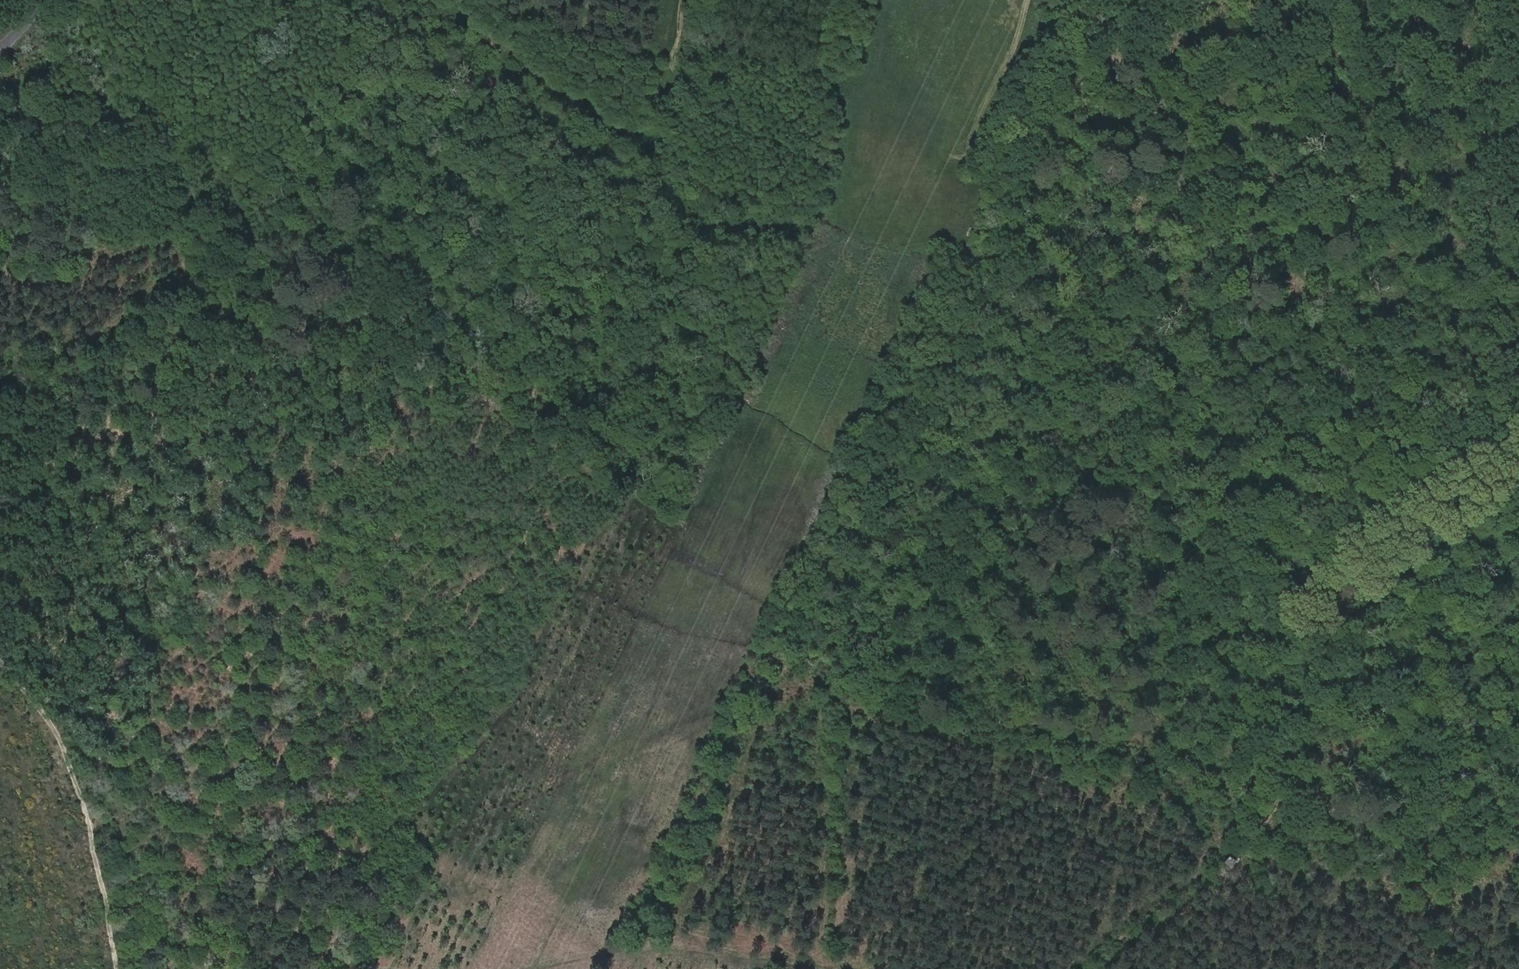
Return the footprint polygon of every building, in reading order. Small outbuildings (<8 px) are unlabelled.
[(1225,856),(1221,863),(1229,868),(1233,861),(1225,856)]
